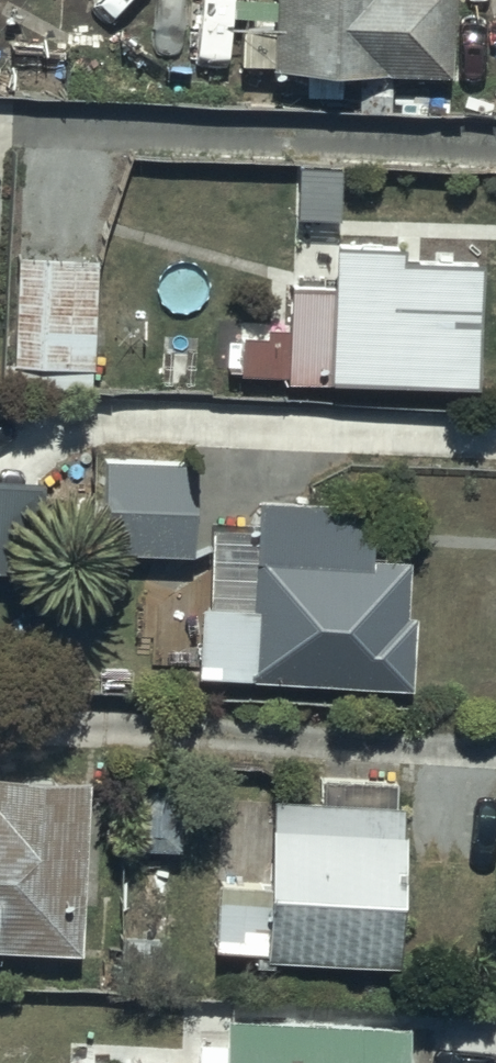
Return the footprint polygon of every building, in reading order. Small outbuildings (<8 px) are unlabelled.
[(281,73),(459,77),(461,0),(283,0),(281,73)] [(109,255),(22,253),(20,370),(107,371),(109,255)] [(249,379),(334,381),(334,389),(481,394),(486,263),(340,258),(339,292),(297,291),(295,336),(251,334),(249,379)] [(206,461),(112,459),(110,551),(204,554),(206,461)] [(0,484),(0,576),(44,578),(49,487),(0,484)] [(381,507),(267,501),(261,614),(209,612),(206,682),(417,693),(421,617),(413,617),(416,565),(378,563),(381,507)] [(85,958),(93,785),(0,781),(0,954),(85,958)] [(185,785),(135,785),(136,850),(185,850),(185,785)] [(222,955),(397,969),(409,815),(281,805),(274,892),(227,889),(222,955)] [(412,1030),(233,1021),(231,1062),(410,1062),(412,1030)] [(437,1030),(435,1062),(495,1062),(495,1033),(437,1030)]
